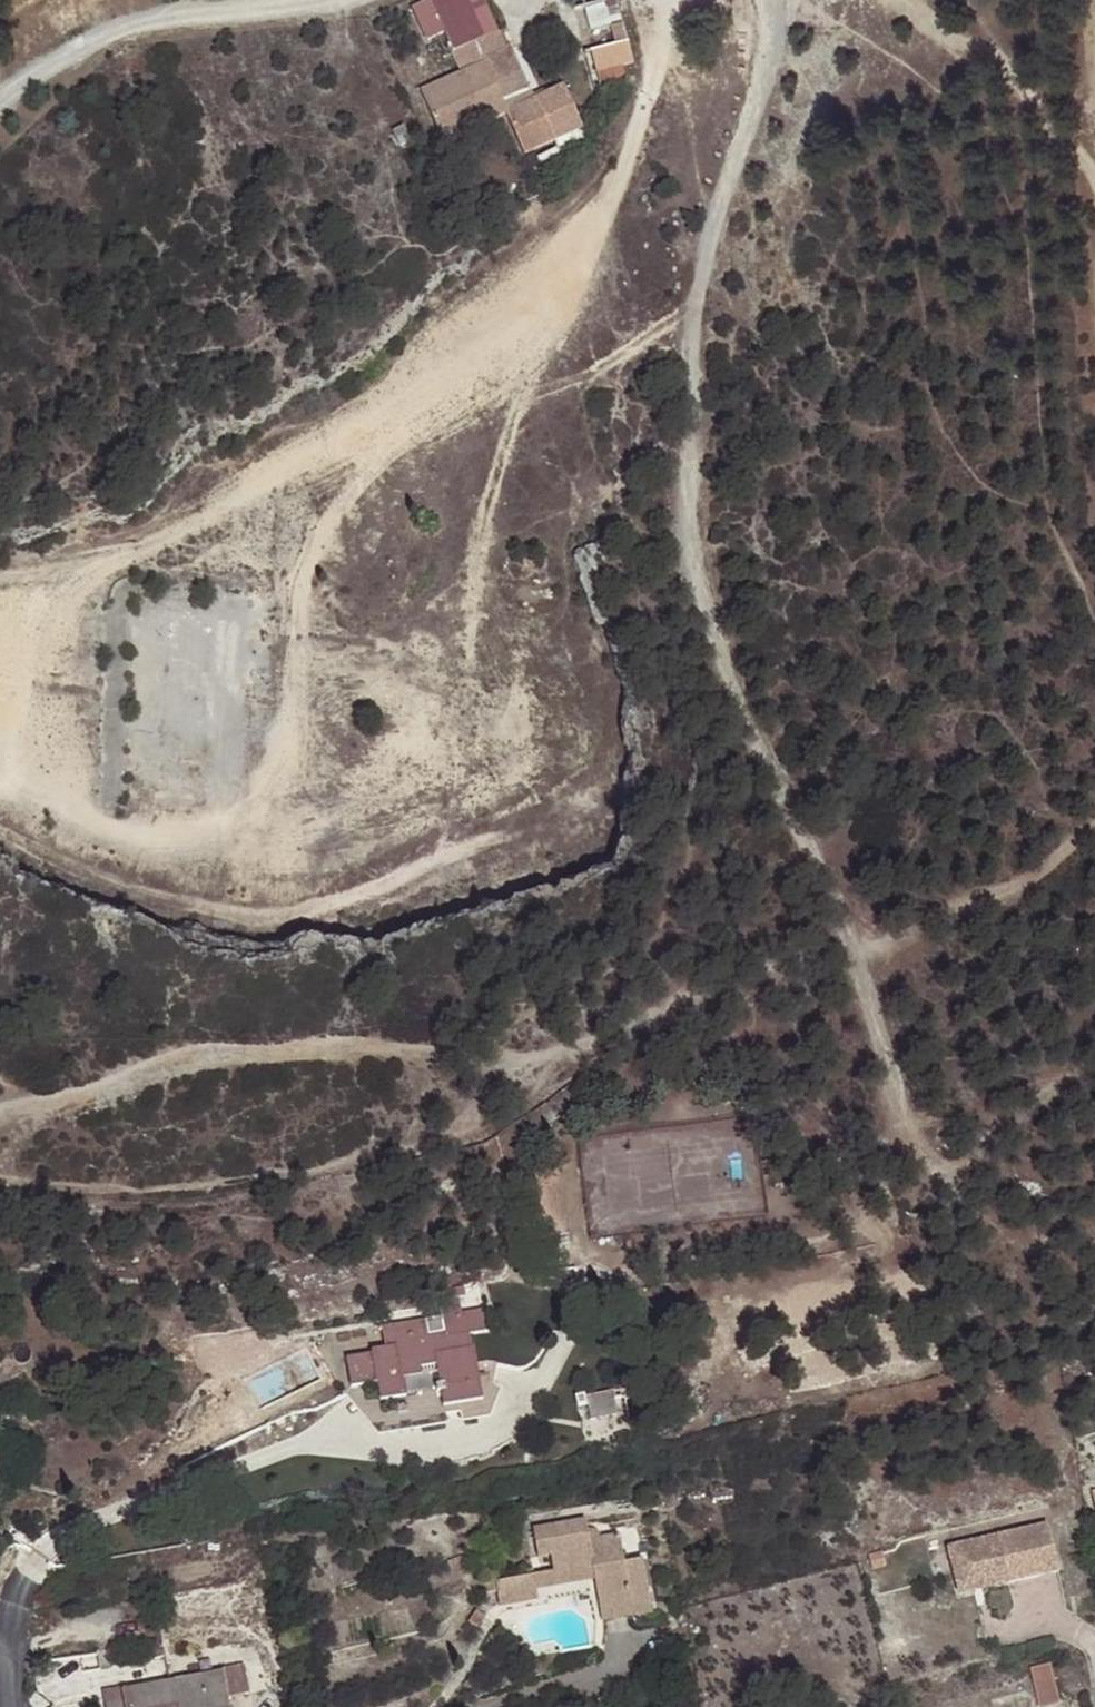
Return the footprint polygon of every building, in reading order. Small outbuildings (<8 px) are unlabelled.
[(541,88),(519,36),(512,39),(494,0),(417,0),(431,30),(451,22),(470,61),(427,81),(452,134),(516,104),(534,144),(566,130),(562,121),(590,108),(578,78),(557,87),(543,93),(541,88)] [(614,40),(641,32),(653,28),(646,3),(607,15),(614,40)] [(647,51),(641,32),(614,40),(620,59),(647,51)] [(555,81),(541,88),(543,93),(557,87),(555,81)] [(562,121),(566,130),(595,117),(590,108),(562,121)] [(409,115),(397,121),(405,139),(418,133),(409,115)] [(351,1387),(349,1390),(375,1435),(447,1423),(444,1408),(461,1406),(464,1421),(491,1415),(499,1391),(490,1385),(495,1367),(489,1362),(477,1365),(475,1349),(471,1350),(469,1337),(490,1333),(486,1314),(382,1330),(385,1349),(364,1352),(365,1357),(347,1360),(351,1387)] [(591,1415),(622,1415),(622,1392),(592,1391),(591,1415)] [(585,1397),(574,1399),(577,1408),(587,1407),(585,1397)] [(553,1554),(555,1565),(558,1576),(597,1567),(598,1577),(606,1610),(638,1603),(655,1600),(646,1555),(626,1559),(620,1530),(599,1534),(598,1530),(598,1528),(595,1527),(593,1526),(590,1526),(588,1527),(585,1517),(533,1529),(539,1558),(553,1554)] [(1008,1582),(1059,1570),(1048,1523),(949,1546),(957,1582),(1006,1571),(1008,1582)] [(542,1594),(541,1589),(536,1569),(535,1561),(528,1562),(529,1570),(488,1580),(490,1590),(501,1587),(504,1602),(542,1594)] [(536,1569),(541,1589),(560,1585),(558,1576),(555,1565),(536,1569)] [(558,1576),(560,1585),(598,1577),(597,1567),(558,1576)] [(960,1593),(1008,1582),(1006,1571),(957,1582),(960,1593)] [(639,1612),(638,1603),(606,1610),(608,1619),(639,1612)] [(1050,1664),(1030,1669),(1037,1706),(1058,1703),(1050,1664)] [(174,1680),(178,1706),(233,1706),(231,1699),(248,1696),(243,1666),(226,1669),(227,1677),(195,1683),(194,1676),(174,1680)] [(174,1680),(153,1683),(154,1689),(122,1695),(120,1686),(101,1690),(104,1706),(178,1706),(174,1680)]
